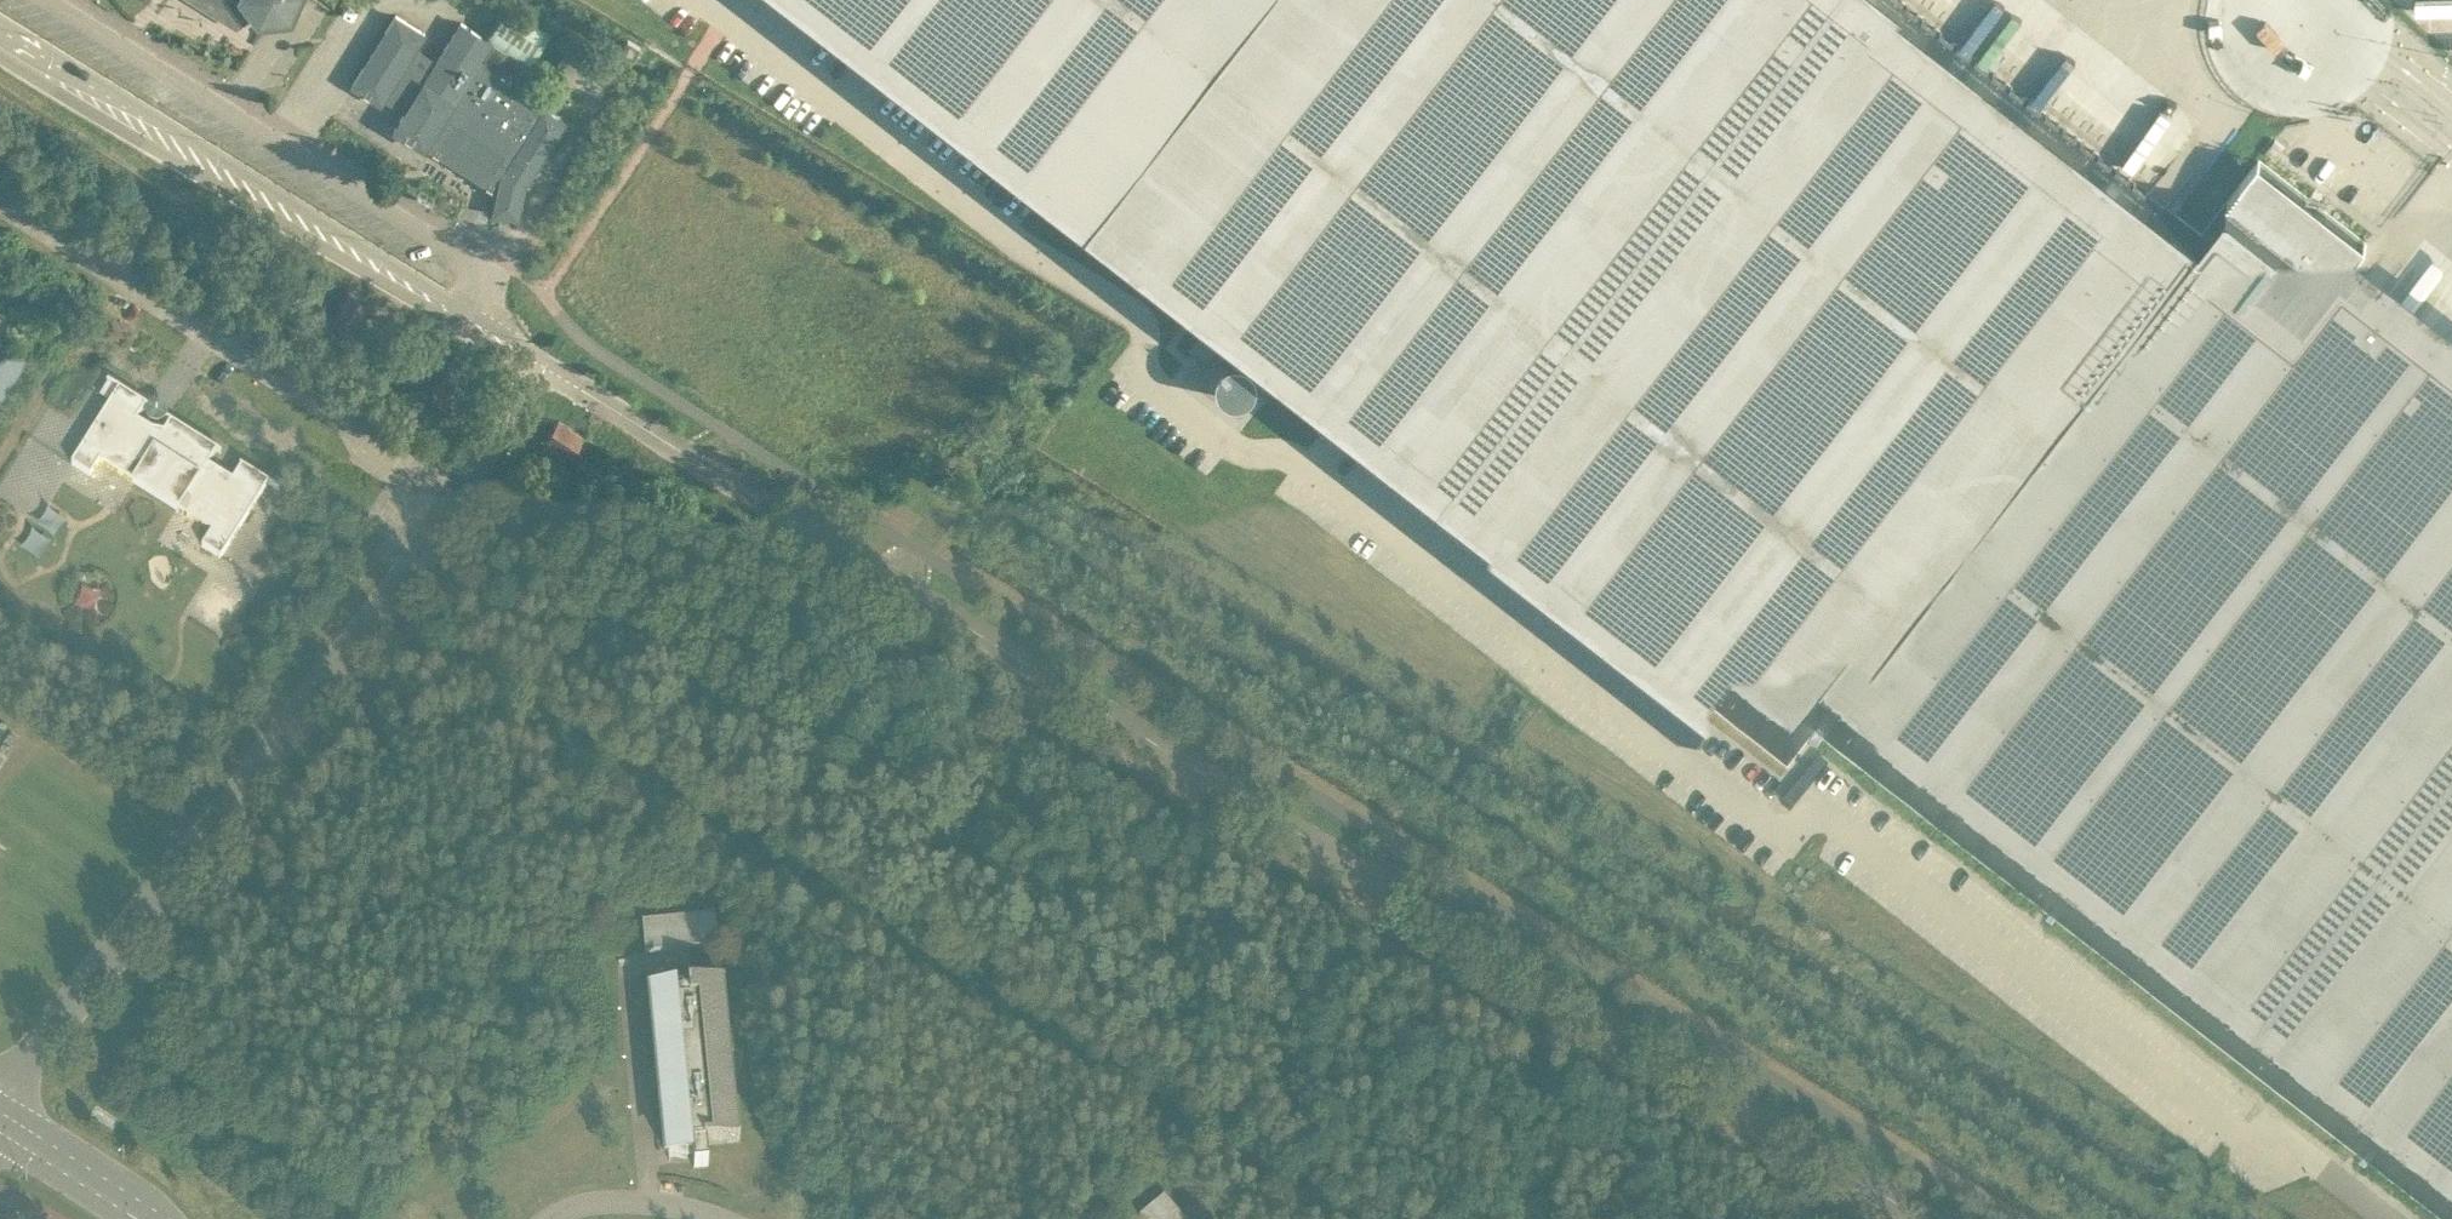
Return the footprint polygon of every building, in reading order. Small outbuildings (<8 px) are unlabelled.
[(260,23),(291,19),(299,0),(243,0),(260,23)] [(1083,222),(1092,229),(1161,283),(1207,319),(1187,344),(1194,350),(1202,356),(1209,361),(1229,336),(1271,369),(1278,374),(1660,670),(1669,677),(1787,769),(1808,742),(1814,735),(2039,910),(2048,917),(2352,1153),(2361,1160),(2437,1218),(2451,1218),(2451,372),(2341,285),(2336,282),(2367,242),(2367,241),(2330,213),(2318,204),(2318,203),(2310,197),(2309,197),(2269,165),(2260,158),(2202,233),(2177,213),(2167,206),(2150,192),(1902,0),(797,0),(1083,222)] [(494,212),(518,217),(525,185),(566,120),(545,107),(543,110),(526,100),(534,89),(519,80),(551,30),(506,4),(486,37),(461,21),(437,61),(416,48),(425,32),(396,14),(353,84),(382,102),(385,97),(406,110),(395,128),(425,147),(436,129),(494,165),(487,175),(501,183),(494,212)] [(628,38),(621,51),(630,56),(633,59),(635,56),(641,46),(628,38)] [(11,172),(22,178),(28,168),(18,162),(11,172)] [(1235,398),(1242,397),(1249,393),(1254,387),(1256,380),(1255,373),(1251,366),(1245,361),(1238,359),(1231,360),(1224,364),(1219,370),(1217,377),(1218,384),(1222,391),(1228,396),(1235,398)] [(211,533),(202,548),(221,560),(260,498),(268,485),(279,492),(280,491),(240,466),(240,468),(241,468),(233,482),(208,466),(216,453),(220,455),(221,454),(167,420),(166,421),(170,424),(164,433),(152,431),(137,421),(145,408),(147,409),(147,407),(108,383),(107,384),(118,391),(110,404),(71,465),(90,478),(100,463),(134,485),(175,511),(211,533)] [(549,437),(572,451),(583,434),(559,420),(549,437)] [(241,906),(236,912),(247,921),(260,904),(249,895),(247,898),(244,901),(241,906)] [(715,915),(642,922),(645,954),(718,947),(715,915)] [(692,1148),(693,1163),(694,1169),(708,1167),(706,1146),(739,1143),(724,985),(688,988),(689,1002),(650,1006),(655,1057),(663,1057),(666,1096),(667,1099),(659,1099),(664,1151),(692,1148)] [(1141,1218),(1183,1218),(1164,1197),(1139,1217),(1141,1218)]
